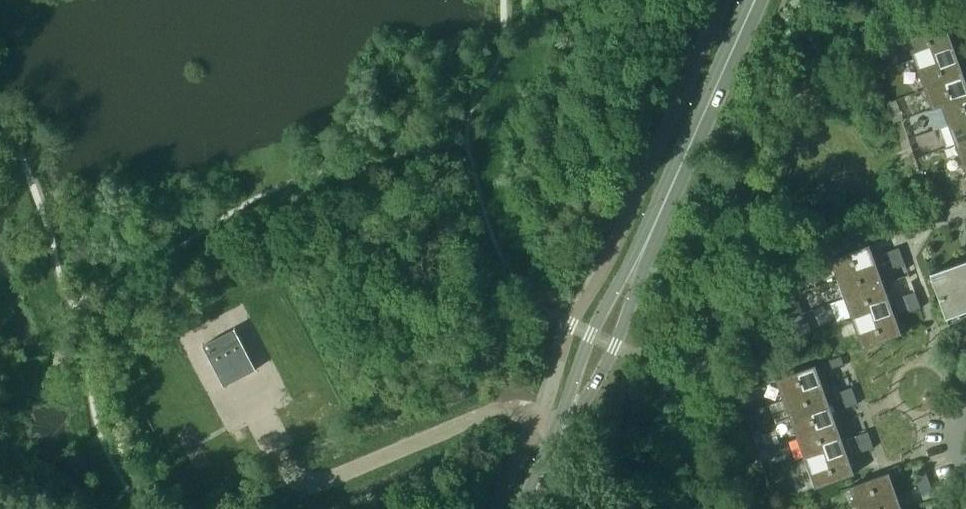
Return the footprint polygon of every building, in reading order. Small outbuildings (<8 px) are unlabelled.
[(947,23),(905,38),(914,60),(955,47),(949,32),(953,31),(950,24),(947,25),(947,23)] [(962,66),(955,47),(914,60),(922,83),(965,68),(965,66),(962,66)] [(965,68),(922,83),(930,105),(965,94),(965,69),(965,68)] [(930,105),(932,109),(939,107),(946,125),(965,119),(965,94),(930,105)] [(946,125),(955,148),(965,144),(965,119),(946,125)] [(955,148),(963,170),(965,169),(965,144),(955,148)] [(836,278),(876,263),(872,253),(876,251),(873,244),(868,245),(868,244),(829,258),(836,278)] [(901,254),(898,246),(886,251),(889,259),(901,254)] [(904,263),(901,254),(889,259),(892,267),(904,263)] [(930,272),(947,319),(965,311),(965,259),(930,272)] [(876,263),(836,278),(843,297),(887,281),(884,273),(880,275),(876,263)] [(887,281),(843,297),(851,317),(870,309),(874,320),(894,313),(886,291),(890,290),(887,281)] [(906,303),(918,298),(915,290),(903,295),(906,303)] [(909,311),(921,306),(918,298),(906,303),(909,311)] [(874,320),(870,309),(851,317),(862,347),(902,332),(901,331),(905,330),(902,323),(898,325),(894,313),(874,320)] [(792,337),(807,332),(809,331),(803,313),(801,314),(786,319),(792,337)] [(235,328),(202,345),(224,386),(256,369),(235,328)] [(829,359),(832,368),(844,364),(841,355),(829,359)] [(783,398),(826,382),(824,375),(820,377),(815,364),(775,379),(783,398)] [(829,391),(826,382),(783,398),(790,417),(830,403),(826,392),(829,391)] [(855,394),(852,386),(841,391),(844,399),(855,394)] [(847,407),(857,403),(858,402),(855,394),(844,399),(847,407)] [(834,415),(830,403),(790,417),(797,436),(840,421),(838,413),(834,415)] [(840,421),(797,436),(804,456),(823,449),(827,460),(848,453),(840,431),(843,429),(840,421)] [(859,443),(871,438),(868,430),(856,434),(859,443)] [(863,451),(874,447),(871,438),(859,443),(863,451)] [(827,460),(823,449),(804,456),(815,488),(855,473),(855,472),(858,471),(855,463),(852,464),(848,453),(827,460)] [(929,479),(926,471),(914,476),(917,484),(929,479)] [(857,506),(897,491),(893,480),(896,479),(893,472),(890,473),(889,472),(850,486),(857,506)] [(917,484),(920,492),(932,488),(929,479),(917,484)] [(857,506),(858,508),(907,508),(904,502),(901,503),(897,491),(857,506)]
